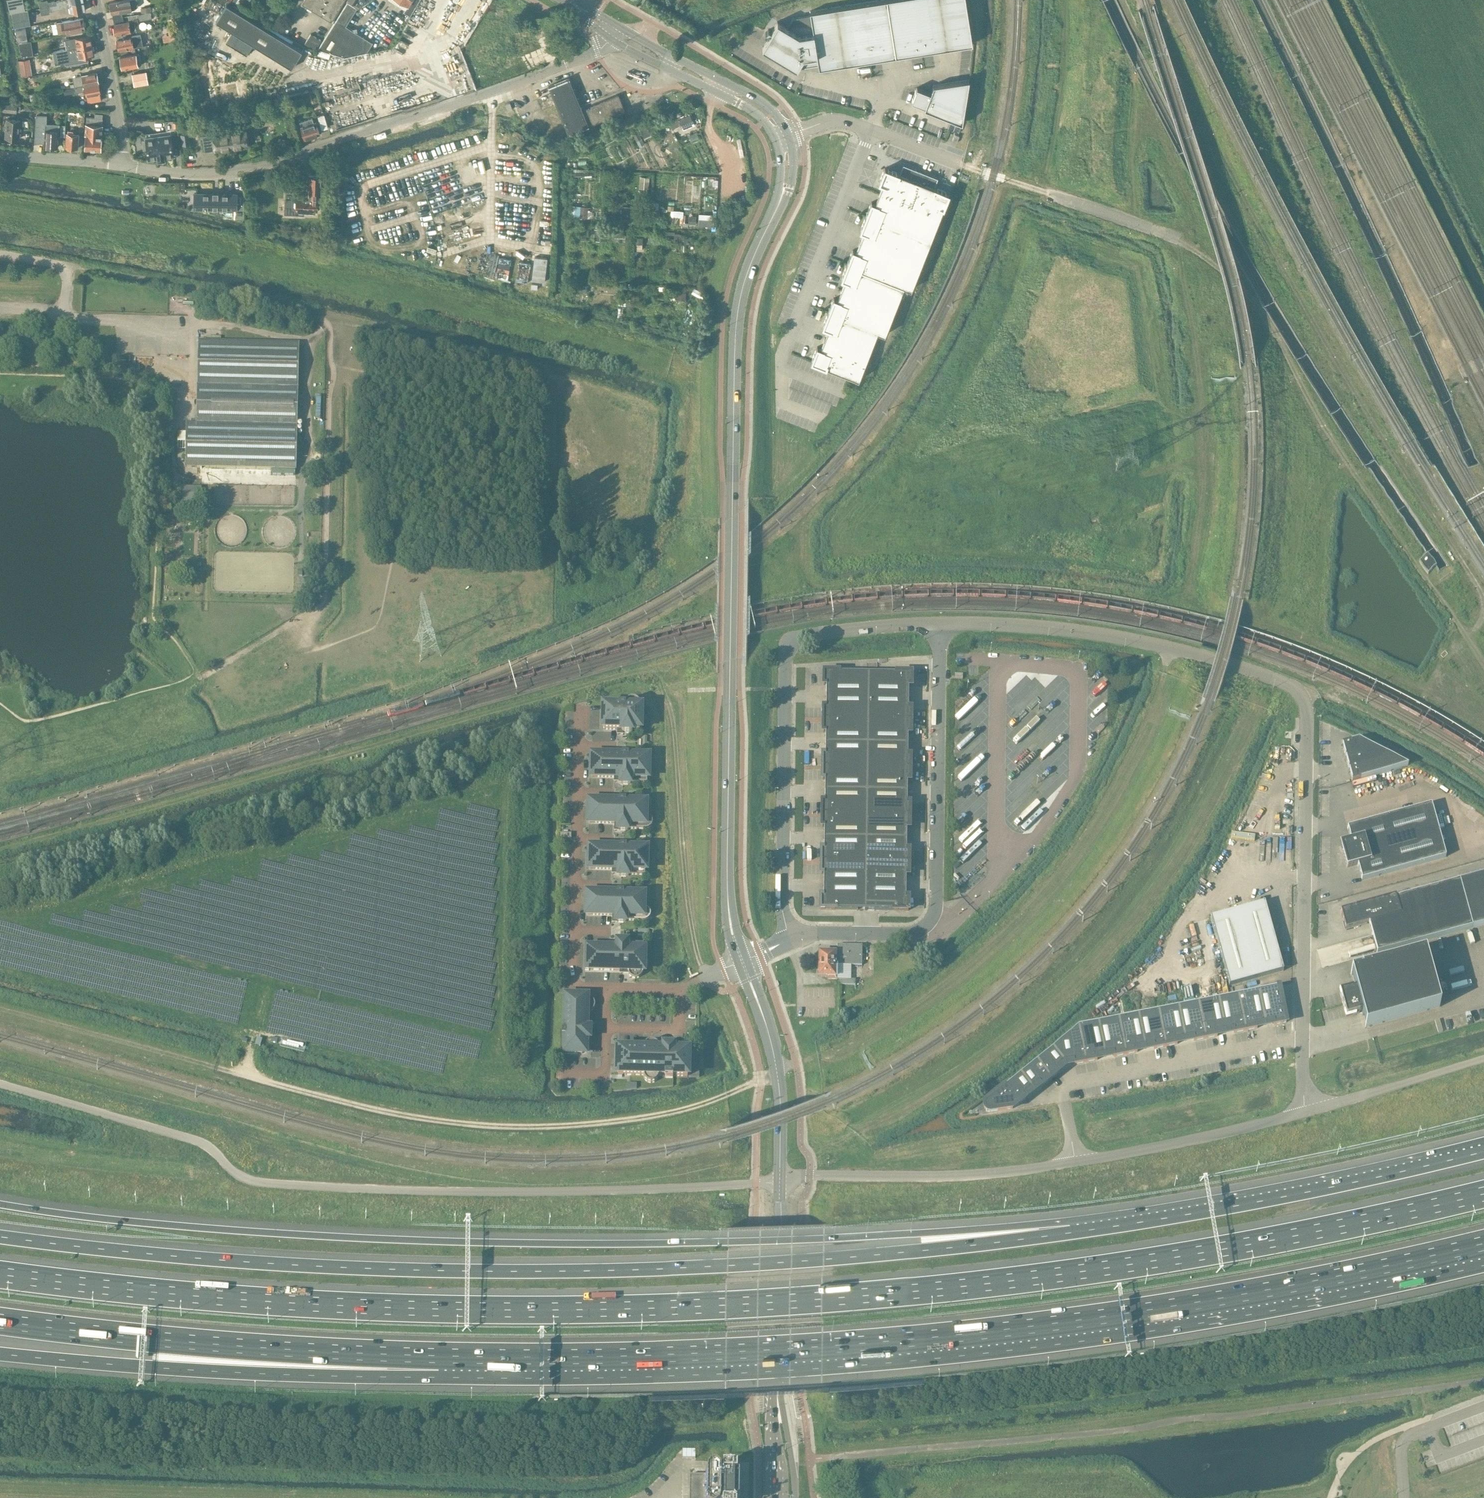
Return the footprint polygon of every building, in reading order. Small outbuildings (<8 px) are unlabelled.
[(10,13),(24,10),(22,0),(7,0),(10,13)] [(84,0),(48,7),(49,11),(70,7),(71,13),(85,10),(84,0)] [(137,0),(123,0),(110,2),(112,13),(121,11),(132,9),(135,9),(138,6),(137,0)] [(211,10),(216,1),(215,0),(209,0),(206,6),(211,10)] [(307,6),(331,21),(344,0),(303,0),(302,3),(307,6)] [(408,5),(404,11),(410,15),(419,0),(400,0),(408,5)] [(777,21),(762,47),(796,68),(798,65),(799,65),(806,63),(806,64),(807,64),(807,63),(814,62),(815,62),(817,62),(818,68),(820,68),(821,68),(868,60),(868,61),(869,61),(869,60),(871,60),(872,60),(919,52),(919,53),(920,52),(922,52),(923,52),(970,44),(970,45),(971,44),(972,44),(972,42),(965,0),(878,0),(809,11),(810,15),(792,17),(786,27),(777,21)] [(216,13),(221,4),(217,1),(211,10),(216,13)] [(372,43),(345,26),(357,8),(347,2),(318,48),(317,53),(328,57),(330,52),(345,57),(367,52),(372,43)] [(302,51),(226,4),(216,21),(232,31),(226,41),(247,54),(253,44),(291,68),(302,51)] [(26,11),(11,14),(13,28),(29,25),(26,11)] [(150,12),(139,14),(140,20),(151,18),(150,12)] [(133,19),(133,20),(123,22),(122,16),(113,18),(116,34),(135,30),(140,29),(138,18),(133,19)] [(83,18),(61,22),(57,23),(59,33),(85,28),(83,18)] [(16,42),(27,40),(25,28),(14,30),(16,42)] [(321,40),(311,34),(304,44),(315,51),(321,40)] [(90,35),(76,37),(65,39),(67,50),(92,45),(90,35)] [(126,37),(117,39),(119,50),(142,45),(140,35),(126,37)] [(33,54),(31,41),(19,43),(21,56),(33,54)] [(67,50),(53,52),(55,64),(65,62),(66,65),(88,60),(87,55),(94,54),(92,45),(67,50)] [(136,54),(120,57),(122,68),(138,66),(138,65),(141,65),(139,54),(136,54)] [(29,58),(19,60),(21,76),(32,75),(29,58)] [(146,71),(132,74),(134,86),(148,83),(146,71)] [(97,72),(75,76),(76,79),(73,80),(74,83),(70,84),(71,87),(74,86),(99,82),(97,72)] [(568,134),(624,111),(618,95),(600,102),(589,107),(589,106),(587,107),(582,109),(571,81),(570,79),(569,78),(570,78),(569,77),(548,86),(548,87),(549,86),(550,89),(550,90),(568,133),(568,134)] [(933,85),(930,92),(917,87),(915,90),(915,91),(913,98),(912,97),(912,98),(912,99),(911,101),(924,107),(924,109),(927,110),(928,111),(928,110),(951,119),(952,120),(961,123),(962,124),(962,123),(963,118),(969,79),(933,85)] [(99,82),(74,86),(75,92),(85,90),(86,95),(88,102),(101,100),(100,92),(99,82)] [(0,112),(17,114),(17,106),(1,104),(0,112)] [(95,113),(95,118),(86,117),(85,135),(86,135),(85,149),(101,150),(103,118),(102,118),(102,114),(95,113)] [(44,142),(44,146),(58,147),(59,124),(46,124),(46,115),(36,115),(35,142),(44,142)] [(21,119),(6,118),(5,137),(19,139),(21,119)] [(312,118),(300,121),(301,127),(305,138),(319,134),(316,122),(314,123),(312,118)] [(211,136),(202,137),(204,151),(248,145),(247,140),(248,140),(248,136),(247,136),(246,131),(236,132),(235,124),(209,128),(211,136)] [(73,127),(72,133),(67,133),(66,147),(78,148),(79,127),(73,127)] [(174,155),(171,135),(146,138),(146,140),(142,140),(143,149),(147,149),(149,159),(158,158),(158,160),(165,159),(165,157),(174,155)] [(812,359),(811,361),(813,362),(824,366),(856,379),(858,380),(877,332),(884,335),(903,287),(911,290),(944,206),(948,195),(949,193),(947,192),(936,188),(934,187),(938,178),(903,164),(899,174),(897,173),(898,173),(886,168),(886,169),(885,168),(884,170),(879,181),(879,183),(882,184),(879,193),(878,193),(875,203),(871,202),(870,204),(870,205),(866,214),(866,215),(865,218),(865,217),(865,218),(861,227),(861,229),(860,230),(863,232),(856,251),(852,250),(852,251),(851,253),(847,262),(847,263),(846,266),(842,275),(842,277),(841,279),(844,280),(837,299),(834,298),(833,300),(832,301),(828,310),(828,311),(827,314),(827,313),(827,314),(823,323),(823,325),(822,326),(828,329),(820,348),(817,346),(816,348),(815,350),(812,359)] [(285,200),(284,214),(304,214),(304,210),(317,211),(318,197),(321,197),(322,176),(309,175),(308,196),(296,196),(296,201),(285,200)] [(194,193),(194,207),(236,208),(237,194),(218,194),(218,192),(213,191),(213,193),(194,193)] [(296,469),(299,345),(198,343),(196,424),(186,424),(185,467),(296,469)] [(1426,559),(1420,563),(1428,575),(1434,571),(1435,571),(1427,559),(1426,559)] [(869,698),(869,673),(838,673),(824,673),(823,685),(824,685),(826,685),(826,697),(869,698)] [(869,698),(908,698),(909,686),(910,686),(911,686),(911,674),(897,673),(897,674),(869,673),(869,698)] [(868,721),(869,698),(826,697),(826,708),(824,708),(823,708),(823,721),(868,721)] [(908,709),(908,698),(869,698),(868,721),(911,722),(911,709),(910,709),(908,709)] [(625,704),(625,705),(618,705),(618,707),(605,707),(605,706),(601,706),(601,721),(602,721),(602,725),(604,725),(604,729),(622,730),(622,732),(623,732),(623,733),(624,733),(624,734),(629,734),(629,733),(630,733),(632,733),(632,730),(639,730),(639,726),(641,726),(641,724),(641,714),(642,714),(642,713),(641,713),(641,712),(640,712),(640,708),(640,706),(640,705),(639,704),(639,703),(638,703),(637,702),(637,701),(636,701),(634,700),(633,700),(632,700),(631,700),(630,700),(629,701),(628,701),(627,702),(626,703),(625,704)] [(868,744),(868,721),(823,721),(823,732),(824,732),(825,732),(825,744),(868,744)] [(910,734),(911,722),(868,721),(868,744),(908,745),(908,733),(910,733),(910,734)] [(1360,779),(1407,766),(1408,766),(1358,740),(1350,742),(1341,744),(1342,745),(1345,756),(1345,757),(1348,768),(1348,769),(1348,770),(1349,769),(1352,780),(1351,781),(1352,782),(1360,779)] [(868,769),(868,744),(825,744),(825,756),(823,756),(823,755),(822,768),(868,769)] [(908,757),(908,745),(868,744),(868,769),(910,769),(910,756),(909,756),(909,757),(908,757)] [(647,760),(647,755),(628,755),(628,753),(621,753),(621,755),(593,754),(593,753),(590,753),(589,768),(591,768),(590,773),(592,773),(592,777),(621,778),(621,784),(622,784),(623,784),(623,785),(628,785),(628,784),(629,784),(630,784),(630,783),(647,783),(647,774),(648,774),(648,772),(649,772),(648,772),(648,762),(649,762),(649,761),(648,761),(648,760),(647,760)] [(867,792),(868,769),(822,768),(822,780),(823,780),(823,779),(825,779),(825,791),(867,792)] [(910,781),(910,769),(868,769),(867,792),(907,792),(907,780),(909,781),(910,781)] [(867,816),(867,792),(825,791),(824,803),(823,803),(823,802),(822,802),(822,815),(867,816)] [(907,804),(907,792),(867,792),(867,816),(909,816),(910,804),(909,804),(907,804)] [(648,816),(646,816),(646,806),(645,806),(645,801),(626,801),(626,799),(619,799),(619,801),(590,800),(590,805),(588,805),(588,806),(588,807),(588,816),(587,816),(587,817),(588,817),(588,818),(589,818),(589,823),(618,824),(618,830),(619,830),(620,830),(620,831),(625,831),(625,830),(627,830),(628,830),(628,829),(646,829),(647,829),(648,829),(649,828),(650,827),(651,827),(652,826),(652,825),(652,824),(652,823),(652,822),(652,821),(652,820),(651,819),(651,818),(650,818),(649,817),(648,816)] [(1348,844),(1341,846),(1343,851),(1342,851),(1347,868),(1357,865),(1362,880),(1446,857),(1431,804),(1347,827),(1351,843),(1348,844)] [(867,839),(867,816),(822,815),(822,827),(824,827),(824,839),(867,839)] [(909,828),(909,816),(867,816),(867,839),(907,840),(907,828),(908,828),(909,828)] [(866,863),(867,839),(824,839),(824,850),(822,850),(821,850),(821,862),(866,863)] [(906,851),(907,840),(867,839),(866,863),(909,863),(909,851),(908,851),(906,851)] [(621,876),(621,877),(626,877),(626,876),(627,876),(628,876),(628,875),(645,875),(645,866),(646,866),(646,864),(647,864),(646,864),(646,854),(647,854),(647,853),(646,853),(646,852),(645,852),(645,848),(626,847),(626,845),(619,845),(619,847),(591,846),(591,845),(588,845),(587,860),(588,860),(588,865),(590,865),(590,869),(619,870),(618,876),(620,876),(621,876)] [(866,886),(866,863),(821,862),(821,874),(822,874),(823,874),(823,886),(866,886)] [(909,875),(909,863),(866,863),(866,886),(906,887),(906,875),(908,875),(909,875)] [(1483,924),(1483,873),(1396,897),(1396,896),(1340,911),(1344,923),(1345,929),(1366,924),(1369,923),(1372,935),(1377,952),(1377,953),(1379,953),(1381,952),(1404,946),(1483,924)] [(866,910),(866,886),(823,886),(823,897),(822,897),(821,897),(820,910),(835,910),(835,909),(866,910)] [(906,898),(906,887),(866,886),(866,910),(894,910),(894,911),(908,911),(908,898),(907,898),(906,898)] [(645,908),(644,908),(644,898),(643,898),(643,893),(623,893),(624,891),(617,891),(617,893),(588,892),(588,897),(586,897),(586,898),(586,899),(586,908),(585,908),(585,909),(586,909),(586,910),(587,910),(587,915),(616,916),(616,922),(617,922),(618,922),(618,923),(623,923),(623,922),(624,922),(626,922),(626,921),(644,921),(645,921),(646,921),(647,920),(648,919),(649,918),(650,917),(650,916),(650,915),(650,914),(650,913),(650,912),(649,911),(649,910),(648,910),(648,909),(647,909),(646,908),(645,908)] [(1264,903),(1210,918),(1229,986),(1283,971),(1264,903)] [(642,974),(643,971),(643,966),(644,967),(644,965),(645,965),(645,964),(644,964),(644,955),(645,955),(645,954),(644,954),(644,953),(643,953),(643,943),(627,943),(627,942),(626,942),(626,941),(624,941),(620,940),(620,941),(618,941),(618,942),(617,942),(617,948),(588,947),(588,951),(587,951),(586,956),(585,956),(585,971),(589,971),(589,970),(621,970),(621,969),(628,969),(628,971),(628,972),(628,973),(629,975),(630,976),(631,977),(633,978),(634,978),(636,978),(637,978),(639,977),(640,977),(641,976),(641,975),(642,974)] [(818,964),(862,964),(862,945),(837,945),(837,953),(819,953),(819,957),(818,959),(818,964)] [(1353,989),(1339,992),(1346,1017),(1359,1013),(1359,1012),(1362,1011),(1366,1025),(1365,1025),(1365,1027),(1371,1026),(1439,1007),(1439,1005),(1438,1005),(1424,955),(1425,955),(1424,953),(1384,964),(1350,973),(1351,975),(1352,975),(1356,989),(1353,990),(1353,989)] [(862,965),(862,964),(818,964),(818,971),(819,972),(819,977),(828,977),(828,979),(837,980),(837,965),(862,965)] [(1273,1024),(1273,1025),(1286,1023),(1279,987),(1258,991),(1265,1024),(1273,1022),(1274,1024),(1273,1024)] [(1256,1028),(1256,1026),(1265,1024),(1258,991),(1238,995),(1245,1031),(1257,1028),(1257,1027),(1256,1028)] [(589,997),(587,997),(583,997),(583,996),(582,996),(582,995),(581,995),(581,996),(571,996),(571,995),(571,996),(569,996),(569,997),(565,997),(564,1029),(562,1029),(562,1036),(564,1036),(564,1051),(562,1051),(562,1054),(577,1055),(577,1054),(582,1054),(582,1052),(586,1052),(587,1038),(589,1038),(589,1037),(590,1037),(590,1035),(590,1036),(590,1031),(590,1029),(589,1029),(589,1028),(587,1028),(587,1012),(589,1012),(590,1012),(592,1011),(593,1010),(593,1009),(594,1008),(594,1007),(595,1006),(595,1005),(595,1004),(594,1003),(594,1001),(593,1000),(591,999),(590,998),(589,997)] [(1233,1032),(1233,1033),(1245,1031),(1238,995),(1218,999),(1225,1032),(1233,1030),(1234,1032),(1233,1032)] [(1225,1032),(1218,999),(1198,1003),(1205,1039),(1217,1036),(1217,1035),(1216,1035),(1216,1033),(1225,1032)] [(1193,1040),(1193,1041),(1205,1039),(1198,1003),(1178,1007),(1185,1040),(1193,1038),(1194,1040),(1193,1040)] [(1185,1040),(1178,1007),(1158,1011),(1165,1047),(1177,1044),(1177,1043),(1176,1043),(1176,1041),(1185,1040)] [(1165,1047),(1158,1011),(1138,1015),(1145,1048),(1153,1046),(1154,1048),(1153,1048),(1153,1049),(1165,1047)] [(1145,1048),(1138,1015),(1118,1019),(1125,1054),(1137,1052),(1137,1051),(1136,1051),(1136,1049),(1145,1048)] [(1113,1056),(1113,1057),(1125,1054),(1118,1019),(1098,1023),(1105,1056),(1113,1054),(1114,1056),(1113,1056)] [(1097,1059),(1096,1059),(1096,1057),(1105,1056),(1098,1023),(1078,1027),(1085,1062),(1097,1060),(1097,1059)] [(1073,1064),(1073,1065),(1085,1062),(1078,1027),(1060,1042),(1065,1064),(1073,1062),(1074,1064),(1073,1064)] [(649,1083),(651,1083),(652,1083),(653,1083),(654,1083),(655,1082),(656,1081),(657,1080),(658,1078),(658,1077),(658,1076),(665,1076),(665,1078),(673,1078),(673,1076),(687,1076),(687,1075),(689,1075),(689,1070),(689,1057),(690,1052),(688,1052),(688,1050),(673,1050),(673,1047),(672,1047),(671,1047),(671,1046),(666,1046),(666,1047),(665,1047),(664,1047),(663,1050),(659,1049),(659,1048),(658,1047),(658,1046),(658,1045),(657,1044),(656,1043),(654,1042),(653,1042),(651,1042),(650,1042),(649,1042),(647,1043),(646,1044),(645,1045),(645,1046),(644,1046),(644,1047),(644,1048),(644,1049),(618,1049),(618,1050),(617,1050),(617,1055),(617,1068),(616,1068),(616,1073),(618,1073),(618,1075),(643,1075),(643,1076),(643,1078),(644,1079),(645,1080),(645,1081),(646,1082),(647,1082),(648,1083),(649,1083)] [(1065,1064),(1060,1042),(1052,1049),(1036,1062),(1050,1079),(1059,1071),(1058,1071),(1057,1070),(1064,1064),(1065,1064)] [(1050,1079),(1036,1062),(1020,1075),(1032,1089),(1039,1084),(1040,1085),(1040,1086),(1041,1086),(1050,1079)] [(1004,1087),(1018,1104),(1027,1097),(1027,1096),(1027,1097),(1025,1095),(1032,1089),(1020,1075),(1004,1087)] [(990,1112),(1012,1109),(1018,1104),(1004,1087),(986,1102),(985,1103),(984,1104),(984,1106),(984,1109),(986,1111),(988,1112),(990,1112)] [(737,1469),(723,1469),(723,1473),(720,1473),(719,1472),(718,1471),(717,1470),(716,1470),(715,1469),(714,1469),(713,1470),(711,1470),(709,1471),(708,1473),(707,1474),(707,1475),(690,1475),(689,1497),(738,1497),(739,1476),(737,1476),(737,1469)]
